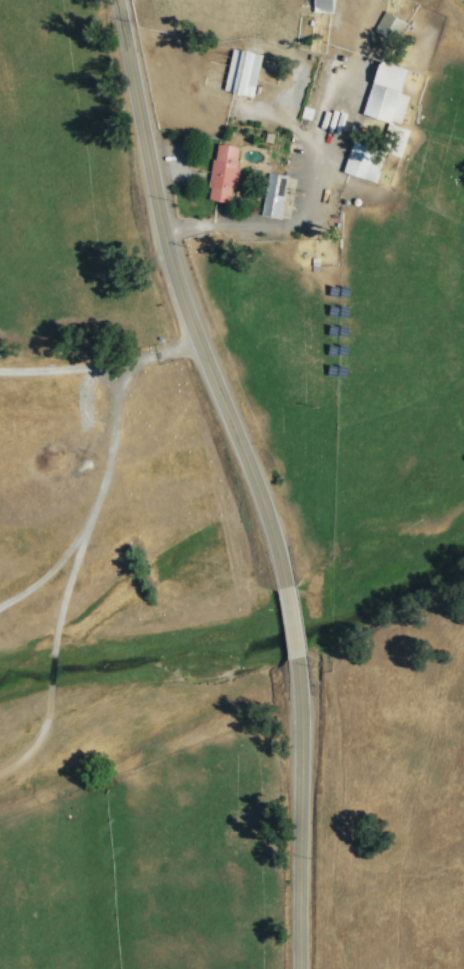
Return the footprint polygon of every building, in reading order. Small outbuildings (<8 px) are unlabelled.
[(336,11),(337,0),(315,0),(315,11),(336,11)] [(375,31),(399,40),(408,20),(384,10),(375,31)] [(264,53),(234,46),(224,89),(254,95),(264,53)] [(412,67),(380,59),(365,113),(403,123),(411,94),(405,92),(412,67)] [(344,170),(377,181),(388,151),(355,139),(344,170)] [(242,145),(217,142),(209,198),(233,202),(242,145)] [(282,217),(288,174),(268,171),(262,214),(282,217)]
